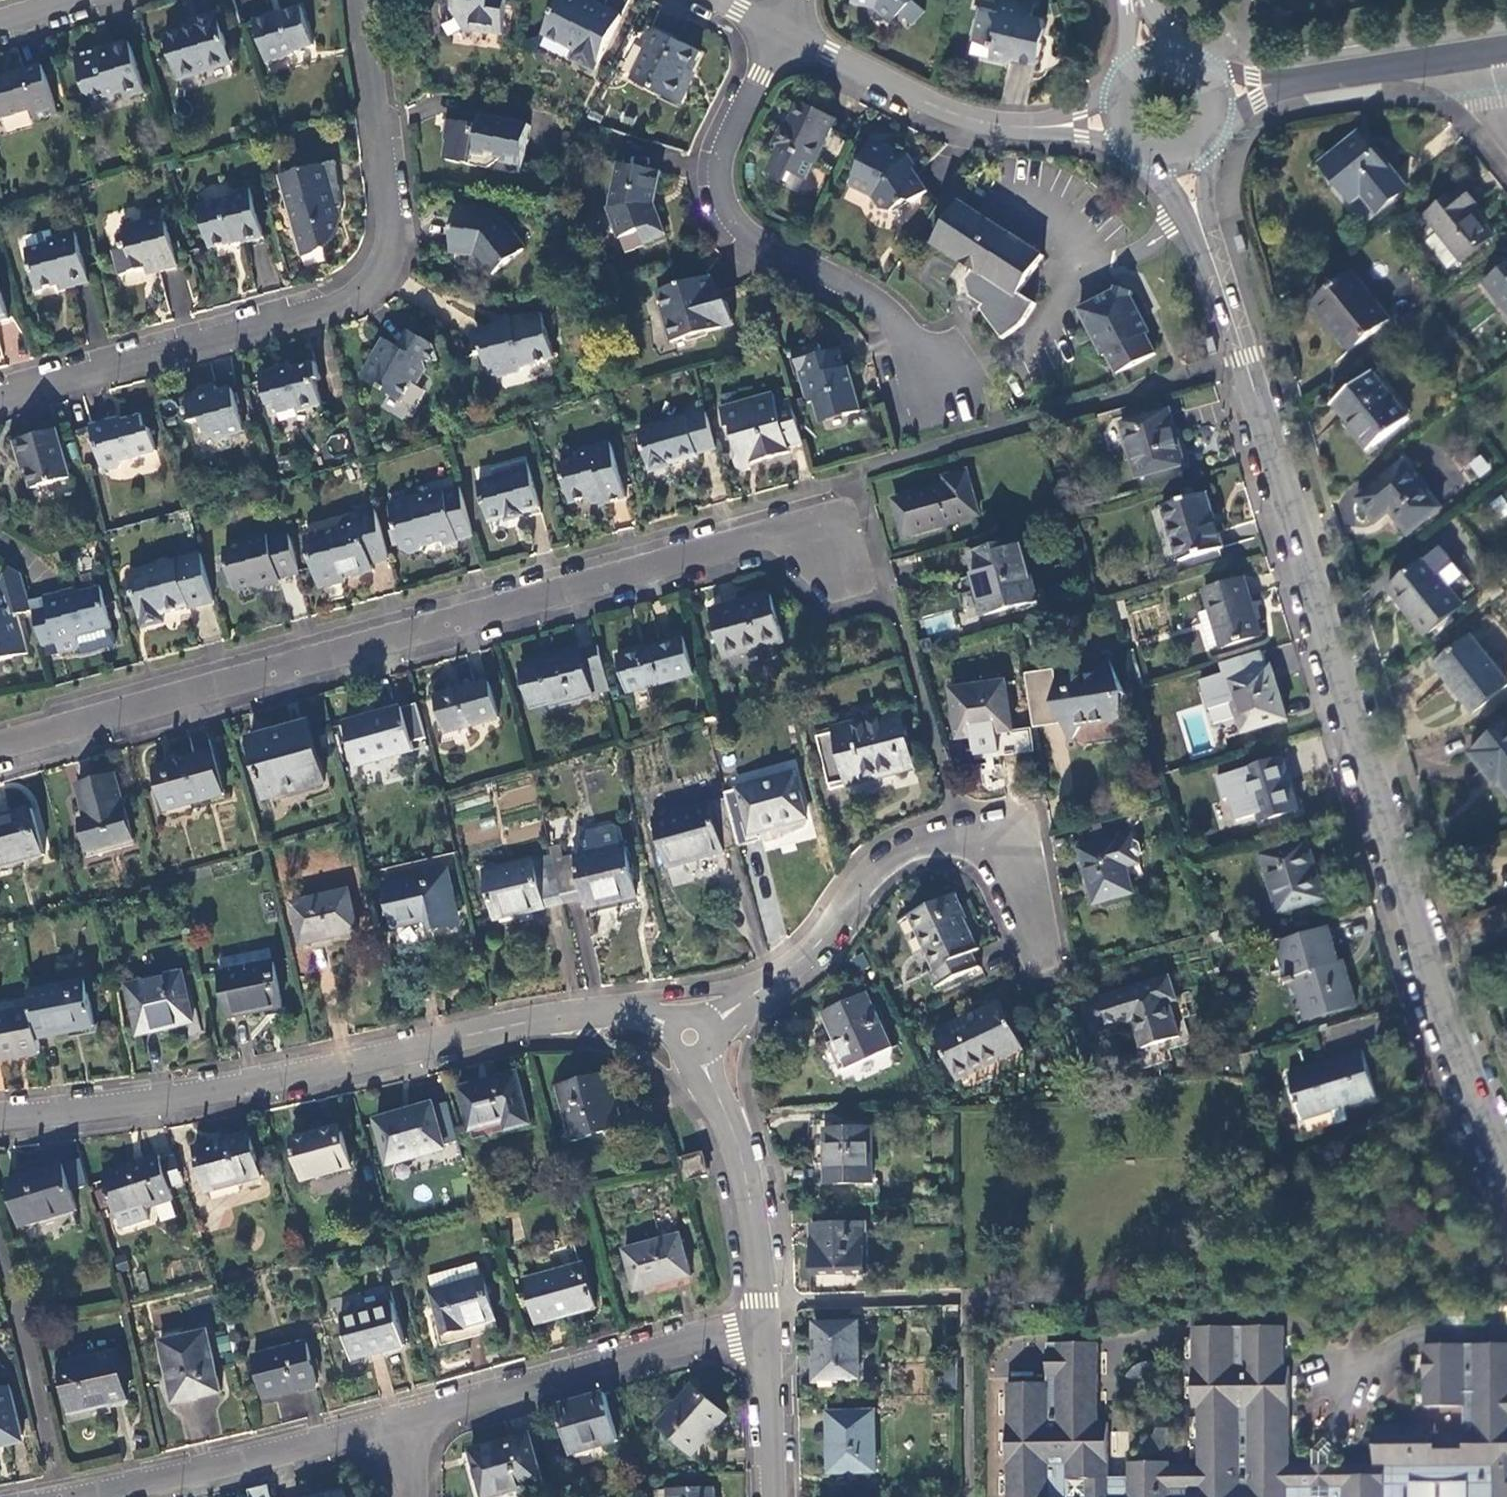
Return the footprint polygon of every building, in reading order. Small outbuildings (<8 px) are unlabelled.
[(462,30),(453,13),(453,0),(442,0),(444,26),(449,37),(462,30)] [(505,0),(453,0),(453,13),(462,30),(502,34),(505,0)] [(620,16),(602,7),(600,8),(583,0),(560,0),(543,34),(576,52),(571,59),(594,70),(620,16)] [(852,1),(875,7),(891,20),(907,2),(906,0),(852,0),(852,1)] [(979,8),(974,36),(990,40),(989,45),(992,46),(990,59),(1008,63),(1015,59),(1036,64),(1046,28),(1042,20),(1030,17),(1033,6),(1007,0),(1003,0),(999,13),(979,8)] [(312,46),(300,9),(272,18),(271,16),(253,21),(267,63),(289,56),(288,53),(312,46)] [(231,63),(217,18),(195,25),(196,29),(164,38),(177,79),(231,63)] [(656,32),(632,82),(679,105),(688,85),(682,81),(687,71),(690,73),(699,54),(656,32)] [(143,92),(129,43),(99,52),(98,49),(74,56),(86,98),(94,100),(119,93),(127,98),(143,92)] [(42,67),(0,80),(0,115),(1,120),(30,111),(34,121),(57,113),(42,67)] [(813,165),(835,120),(799,103),(786,127),(783,126),(774,146),(777,147),(764,173),(786,184),(791,175),(799,158),(813,165)] [(528,126),(480,118),(478,127),(453,123),(446,162),(488,168),(502,159),(522,163),(528,126)] [(1384,169),(1356,136),(1321,165),(1352,203),(1360,196),(1374,214),(1404,189),(1386,167),(1384,169)] [(899,154),(871,140),(848,186),(871,198),(880,210),(889,212),(903,203),(909,204),(925,192),(899,154)] [(813,165),(799,158),(791,175),(805,182),(813,165)] [(281,177),(302,255),(324,249),(331,244),(336,237),(340,229),(341,221),(337,209),(343,207),(337,161),(281,177)] [(619,164),(618,169),(658,178),(659,172),(619,164)] [(654,196),(658,178),(618,169),(617,182),(614,181),(608,211),(618,238),(639,231),(644,244),(664,236),(653,208),(649,207),(651,197),(654,196)] [(1460,188),(1423,218),(1459,263),(1491,238),(1470,210),(1474,206),(1460,188)] [(264,238),(249,189),(230,195),(229,200),(199,208),(211,249),(242,241),(243,244),(264,238)] [(1007,235),(958,202),(932,244),(980,280),(981,296),(991,303),(990,312),(1008,341),(1028,327),(1044,307),(1017,292),(1042,257),(1008,234),(1007,235)] [(180,268),(164,210),(144,215),(145,222),(124,228),(129,248),(114,253),(121,277),(147,270),(148,274),(158,271),(159,273),(180,268)] [(455,211),(451,250),(475,254),(493,276),(522,252),(513,237),(516,234),(507,222),(502,224),(497,216),(455,211)] [(52,233),(28,239),(25,243),(27,252),(51,246),(54,241),(52,233)] [(27,252),(26,253),(38,292),(69,284),(71,289),(90,284),(76,235),(54,241),(51,246),(27,252)] [(1482,285),(1506,316),(1506,265),(1482,285)] [(1350,275),(1316,302),(1341,335),(1337,339),(1348,353),(1386,322),(1350,275)] [(709,278),(655,294),(669,343),(732,326),(726,303),(717,306),(709,278)] [(1078,309),(1102,356),(1106,355),(1116,374),(1155,355),(1145,334),(1148,332),(1130,297),(1131,292),(1114,287),(1114,292),(1078,309)] [(0,288),(0,322),(9,319),(0,288)] [(473,333),(479,355),(484,355),(491,377),(495,379),(521,372),(523,368),(554,358),(542,314),(524,319),(522,317),(510,320),(511,325),(503,327),(501,325),(473,333)] [(384,341),(361,378),(401,403),(413,382),(417,385),(425,371),(424,364),(437,361),(433,346),(409,332),(399,349),(384,341)] [(792,353),(806,404),(815,402),(820,418),(839,413),(846,416),(860,412),(851,384),(847,386),(837,350),(821,354),(818,345),(792,353)] [(291,365),(260,374),(266,395),(273,393),(279,416),(297,411),(298,413),(322,406),(316,381),(320,380),(315,362),(293,368),(291,365)] [(1407,420),(1370,374),(1331,405),(1343,420),(1347,417),(1372,448),(1407,420)] [(244,432),(232,389),(218,393),(216,387),(200,391),(201,393),(185,398),(187,409),(189,418),(190,417),(191,425),(203,422),(207,436),(215,440),(244,432)] [(787,448),(802,444),(789,401),(774,405),(771,394),(719,410),(725,430),(729,429),(737,456),(734,463),(737,470),(742,472),(750,469),(753,464),(788,453),(787,448)] [(685,412),(686,419),(705,414),(703,407),(685,412)] [(1184,464),(1171,412),(1125,425),(1139,477),(1184,464)] [(697,455),(715,450),(705,414),(686,419),(640,432),(651,473),(670,468),(670,465),(697,457),(697,455)] [(112,421),(91,427),(103,468),(109,471),(121,468),(125,462),(157,453),(151,429),(147,430),(141,415),(112,423),(112,421)] [(71,479),(58,431),(18,442),(23,462),(25,462),(33,489),(71,479)] [(626,498),(610,443),(579,451),(574,462),(560,466),(570,504),(597,497),(601,506),(626,498)] [(1467,465),(1481,476),(1491,465),(1477,453),(1467,465)] [(539,509),(526,463),(493,473),(494,479),(477,484),(489,523),(503,519),(506,521),(523,517),(522,513),(539,509)] [(1402,464),(1357,500),(1376,523),(1388,513),(1406,536),(1439,510),(1402,464)] [(905,536),(980,515),(968,470),(945,477),(948,484),(895,499),(905,536)] [(457,541),(474,537),(460,488),(390,507),(404,553),(409,555),(422,551),(424,545),(455,537),(457,541)] [(1224,548),(1208,493),(1164,506),(1180,561),(1224,548)] [(1506,515),(1506,503),(1503,494),(1489,500),(1498,519),(1506,515)] [(366,566),(389,560),(374,507),(356,511),(358,516),(344,521),(339,529),(306,539),(319,589),(344,582),(343,575),(347,574),(348,578),(368,572),(366,566)] [(278,578),(299,572),(288,533),(268,539),(267,536),(227,546),(224,554),(226,563),(222,570),(228,587),(234,590),(262,583),(269,585),(279,583),(278,578)] [(1022,540),(970,555),(985,614),(1038,600),(1022,540)] [(190,610),(214,602),(200,554),(129,574),(144,628),(165,621),(163,614),(188,607),(190,610)] [(1461,608),(1424,562),(1387,590),(1400,608),(1403,606),(1426,635),(1461,608)] [(32,612),(22,575),(11,569),(0,588),(0,662),(29,654),(18,617),(32,612)] [(1261,636),(1244,579),(1205,589),(1211,608),(1220,642),(1222,647),(1261,636)] [(48,608),(32,612),(42,648),(58,643),(61,654),(81,648),(79,638),(112,628),(100,588),(67,597),(65,592),(45,598),(48,608)] [(772,596),(714,612),(726,658),(784,641),(772,596)] [(1210,645),(1220,642),(1211,608),(1199,612),(1210,645)] [(928,634),(954,628),(951,613),(925,619),(928,634)] [(687,638),(622,656),(631,693),(697,675),(687,638)] [(1471,639),(1435,668),(1472,715),(1506,686),(1506,685),(1471,639)] [(554,706),(613,690),(600,645),(524,667),(535,705),(552,701),(554,706)] [(1054,671),(1025,675),(1030,709),(1051,706),(1071,739),(1075,739),(1082,725),(1122,720),(1119,695),(1128,693),(1108,658),(1104,658),(1098,673),(1056,679),(1054,671)] [(1286,719),(1271,668),(1228,679),(1244,731),(1286,719)] [(491,682),(439,697),(448,733),(501,719),(491,682)] [(1006,682),(952,690),(958,740),(1013,732),(1006,682)] [(406,709),(349,725),(360,766),(417,750),(406,709)] [(813,715),(817,732),(824,731),(820,713),(813,715)] [(824,731),(817,732),(830,790),(915,770),(901,713),(824,731)] [(310,723),(254,740),(271,798),(327,781),(310,723)] [(1471,757),(1496,789),(1499,787),(1506,796),(1506,727),(1471,757)] [(215,753),(158,770),(169,811),(226,794),(215,753)] [(1298,810),(1283,758),(1246,768),(1255,802),(1244,806),(1242,806),(1247,825),(1298,810)] [(1234,772),(1244,806),(1255,802),(1246,768),(1234,772)] [(796,775),(726,792),(727,799),(740,847),(756,843),(754,832),(807,819),(796,775)] [(135,840),(118,777),(81,786),(89,820),(84,821),(92,852),(135,840)] [(666,866),(740,847),(727,799),(655,817),(666,866)] [(0,820),(0,867),(47,854),(35,810),(0,820)] [(580,839),(584,854),(626,845),(627,845),(623,830),(619,826),(583,834),(580,839)] [(1134,895),(1119,840),(1081,850),(1094,905),(1134,895)] [(1325,899),(1308,842),(1262,855),(1279,913),(1325,899)] [(562,845),(552,848),(553,855),(555,861),(565,859),(562,845)] [(565,859),(555,861),(564,905),(586,901),(588,910),(637,899),(626,845),(584,854),(565,859)] [(495,920),(564,905),(555,861),(553,855),(485,870),(495,920)] [(668,868),(671,885),(700,879),(697,862),(668,868)] [(460,924),(449,871),(387,885),(397,926),(419,922),(422,933),(460,924)] [(351,890),(294,902),(303,944),(360,931),(351,890)] [(958,893),(908,916),(933,971),(928,974),(935,988),(979,968),(972,953),(980,950),(962,911),(965,909),(958,893)] [(1329,930),(1279,945),(1289,979),(1300,976),(1313,1017),(1355,1004),(1345,968),(1340,969),(1329,930)] [(273,963),(221,974),(230,1019),(282,1008),(273,963)] [(185,973),(130,984),(138,1033),(160,1029),(160,1031),(195,1024),(185,973)] [(1168,979),(1086,1007),(1095,1033),(1133,1020),(1143,1048),(1179,1036),(1168,1002),(1174,999),(1168,979)] [(89,982),(31,992),(33,1008),(39,1038),(96,1027),(89,982)] [(893,1048),(867,993),(823,1014),(835,1041),(830,1044),(842,1071),(893,1048)] [(19,1011),(16,1000),(0,1003),(0,1014),(19,1011)] [(1001,1002),(935,1033),(958,1079),(1022,1049),(1001,1002)] [(41,1053),(39,1038),(33,1008),(19,1011),(0,1014),(0,1060),(41,1053)] [(1363,1051),(1289,1074),(1294,1088),(1302,1118),(1304,1118),(1331,1110),(1376,1097),(1363,1051)] [(519,1074),(460,1088),(472,1131),(505,1124),(508,1132),(532,1126),(519,1074)] [(624,1128),(609,1074),(558,1088),(573,1141),(624,1128)] [(433,1106),(377,1121),(388,1165),(445,1148),(433,1106)] [(1335,1125),(1331,1110),(1304,1118),(1308,1132),(1335,1125)] [(341,1128),(293,1141),(304,1180),(352,1167),(341,1128)] [(871,1185),(870,1130),(826,1131),(827,1185),(871,1185)] [(250,1134),(196,1150),(208,1193),(262,1179),(250,1134)] [(688,1179),(707,1174),(702,1154),(683,1160),(688,1179)] [(160,1158),(104,1174),(115,1213),(143,1205),(144,1210),(146,1210),(173,1201),(170,1190),(162,1164),(160,1158)] [(185,1186),(177,1159),(162,1164),(170,1190),(185,1186)] [(65,1165),(10,1181),(23,1227),(78,1211),(65,1165)] [(115,1213),(120,1228),(149,1220),(146,1210),(144,1210),(143,1205),(115,1213)] [(866,1223),(811,1224),(811,1243),(814,1244),(815,1274),(867,1273),(866,1223)] [(680,1236),(626,1251),(636,1291),(691,1276),(680,1236)] [(430,1276),(434,1291),(482,1279),(478,1264),(430,1276)] [(584,1264),(526,1280),(537,1323),(594,1308),(584,1264)] [(434,1291),(431,1292),(443,1334),(495,1320),(484,1278),(482,1279),(434,1291)] [(393,1304),(340,1318),(352,1361),(405,1346),(393,1304)] [(859,1378),(858,1324),(816,1324),(817,1379),(859,1378)] [(1422,1345),(1423,1407),(1462,1408),(1463,1435),(1435,1435),(1434,1425),(1373,1426),(1373,1466),(1290,1467),(1287,1367),(1282,1367),(1281,1328),(1191,1328),(1192,1409),(1196,1409),(1197,1468),(1169,1468),(1169,1463),(1128,1464),(1128,1477),(1107,1476),(1106,1423),(1097,1422),(1096,1344),(1045,1343),(1046,1383),(1006,1383),(1007,1496),(1403,1496),(1403,1487),(1462,1486),(1462,1496),(1506,1496),(1506,1344),(1422,1345)] [(207,1332),(161,1342),(175,1405),(221,1394),(207,1332)] [(307,1344),(255,1358),(266,1398),(318,1385),(307,1344)] [(116,1354),(61,1367),(71,1413),(127,1400),(116,1354)] [(727,1417),(694,1387),(661,1426),(694,1456),(727,1417)] [(22,1436),(10,1389),(0,1391),(0,1442),(22,1436)] [(619,1441),(606,1393),(557,1407),(569,1455),(619,1441)] [(875,1472),(874,1413),(828,1414),(830,1473),(875,1472)] [(472,1452),(486,1496),(497,1496),(543,1483),(530,1436),(472,1452)] [(713,1489),(669,1490),(669,1491),(669,1496),(714,1496),(713,1489)]
